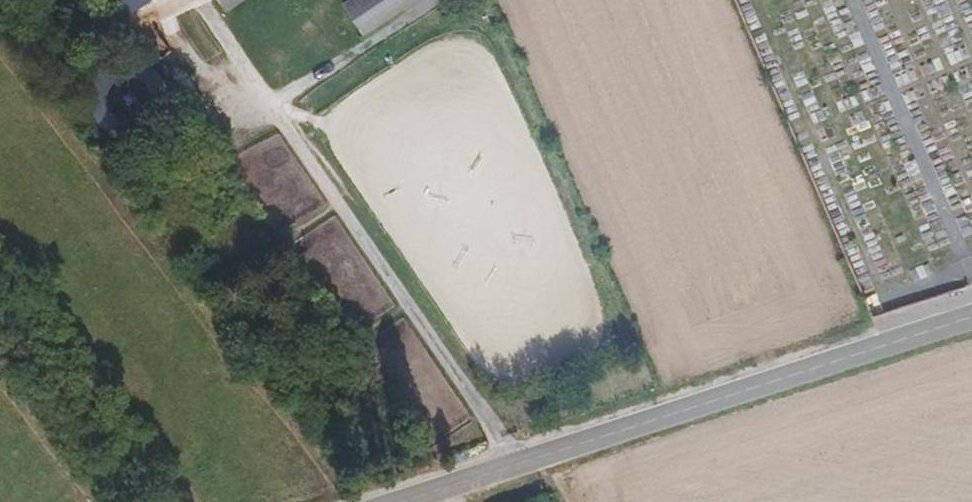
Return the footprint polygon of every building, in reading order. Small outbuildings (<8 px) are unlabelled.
[(126,19),(151,0),(112,0),(126,19)] [(225,10),(239,0),(218,0),(225,10)] [(339,3),(361,35),(410,0),(343,0),(339,3)]
